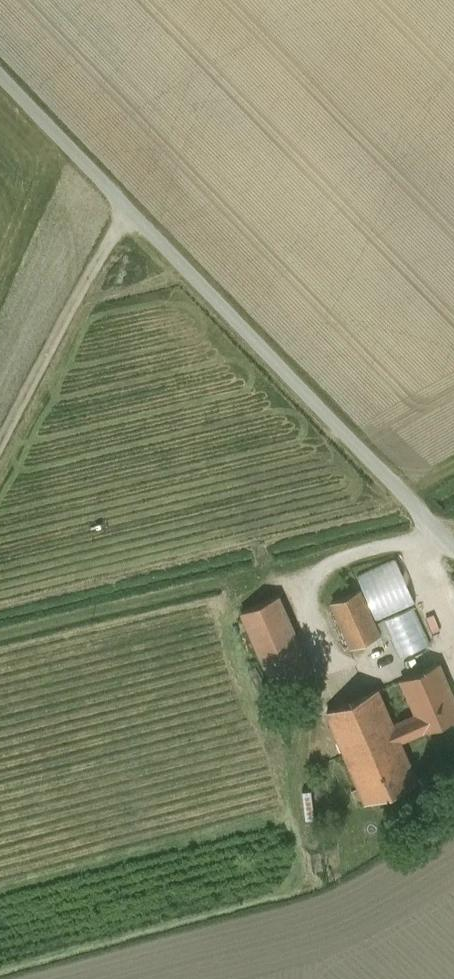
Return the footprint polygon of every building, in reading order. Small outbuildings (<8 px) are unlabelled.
[(380,634),(360,589),(332,602),(352,647),(380,634)] [(311,671),(277,595),(242,611),(275,687),(311,671)] [(401,679),(417,714),(423,730),(424,731),(453,718),(453,699),(438,663),(401,679)] [(377,689),(327,711),(366,802),(417,780),(400,740),(393,724),(377,689)] [(417,714),(393,724),(400,740),(423,730),(417,714)]
